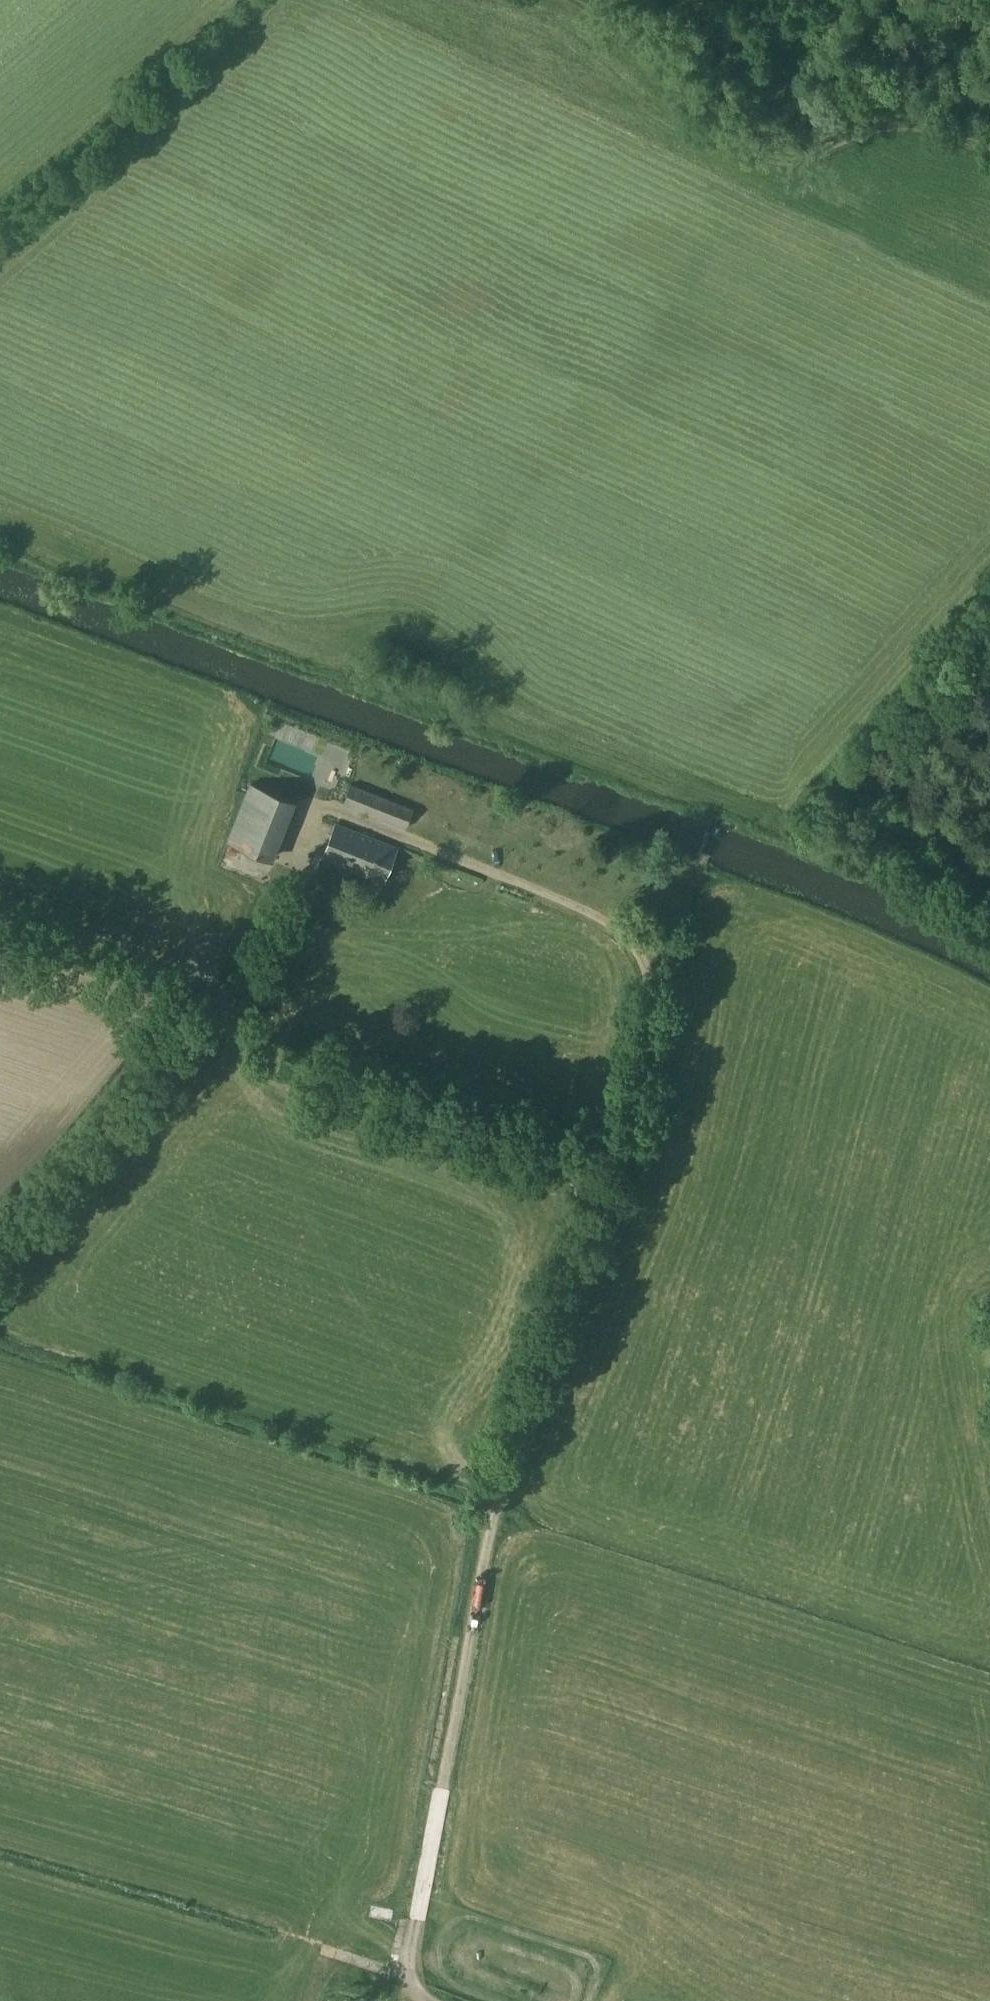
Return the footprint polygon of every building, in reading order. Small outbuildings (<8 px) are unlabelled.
[(273,861),(297,801),(296,801),(318,738),(273,720),(250,782),(226,842),(273,861)] [(394,794),(392,799),(351,783),(343,804),(405,828),(413,807),(402,803),(404,798),(394,794)] [(397,848),(335,824),(322,860),(383,883),(397,848)]
